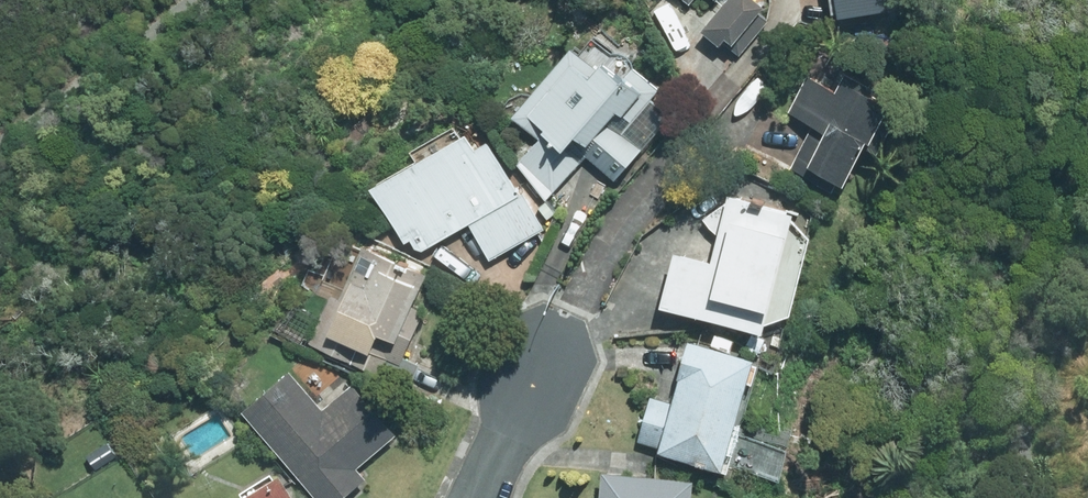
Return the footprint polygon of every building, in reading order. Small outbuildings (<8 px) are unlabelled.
[(773,0),(735,0),(713,26),(745,53),(775,18),(767,11),(775,2),(773,0)] [(525,158),(560,188),(594,149),(623,174),(667,123),(672,102),(660,91),(668,81),(643,59),(636,67),(617,51),(611,58),(587,37),(525,107),(551,129),(525,158)] [(817,65),(794,107),(818,120),(797,160),(852,190),(907,89),(856,61),(845,80),(817,65)] [(549,226),(490,118),(383,176),(423,249),(476,220),(495,255),(549,226)] [(685,243),(671,298),(778,323),(806,202),(739,186),(723,252),(685,243)] [(314,338),(401,377),(433,306),(422,302),(437,269),(372,239),(346,295),(336,290),(314,338)] [(658,391),(645,436),(734,462),(767,351),(703,331),(683,398),(658,391)] [(249,407),(328,497),(342,497),(372,472),(364,463),(406,427),(361,376),(329,404),(296,366),(249,407)] [(706,473),(613,464),(610,497),(703,497),(706,473)] [(291,476),(255,497),(305,497),(291,476)]
